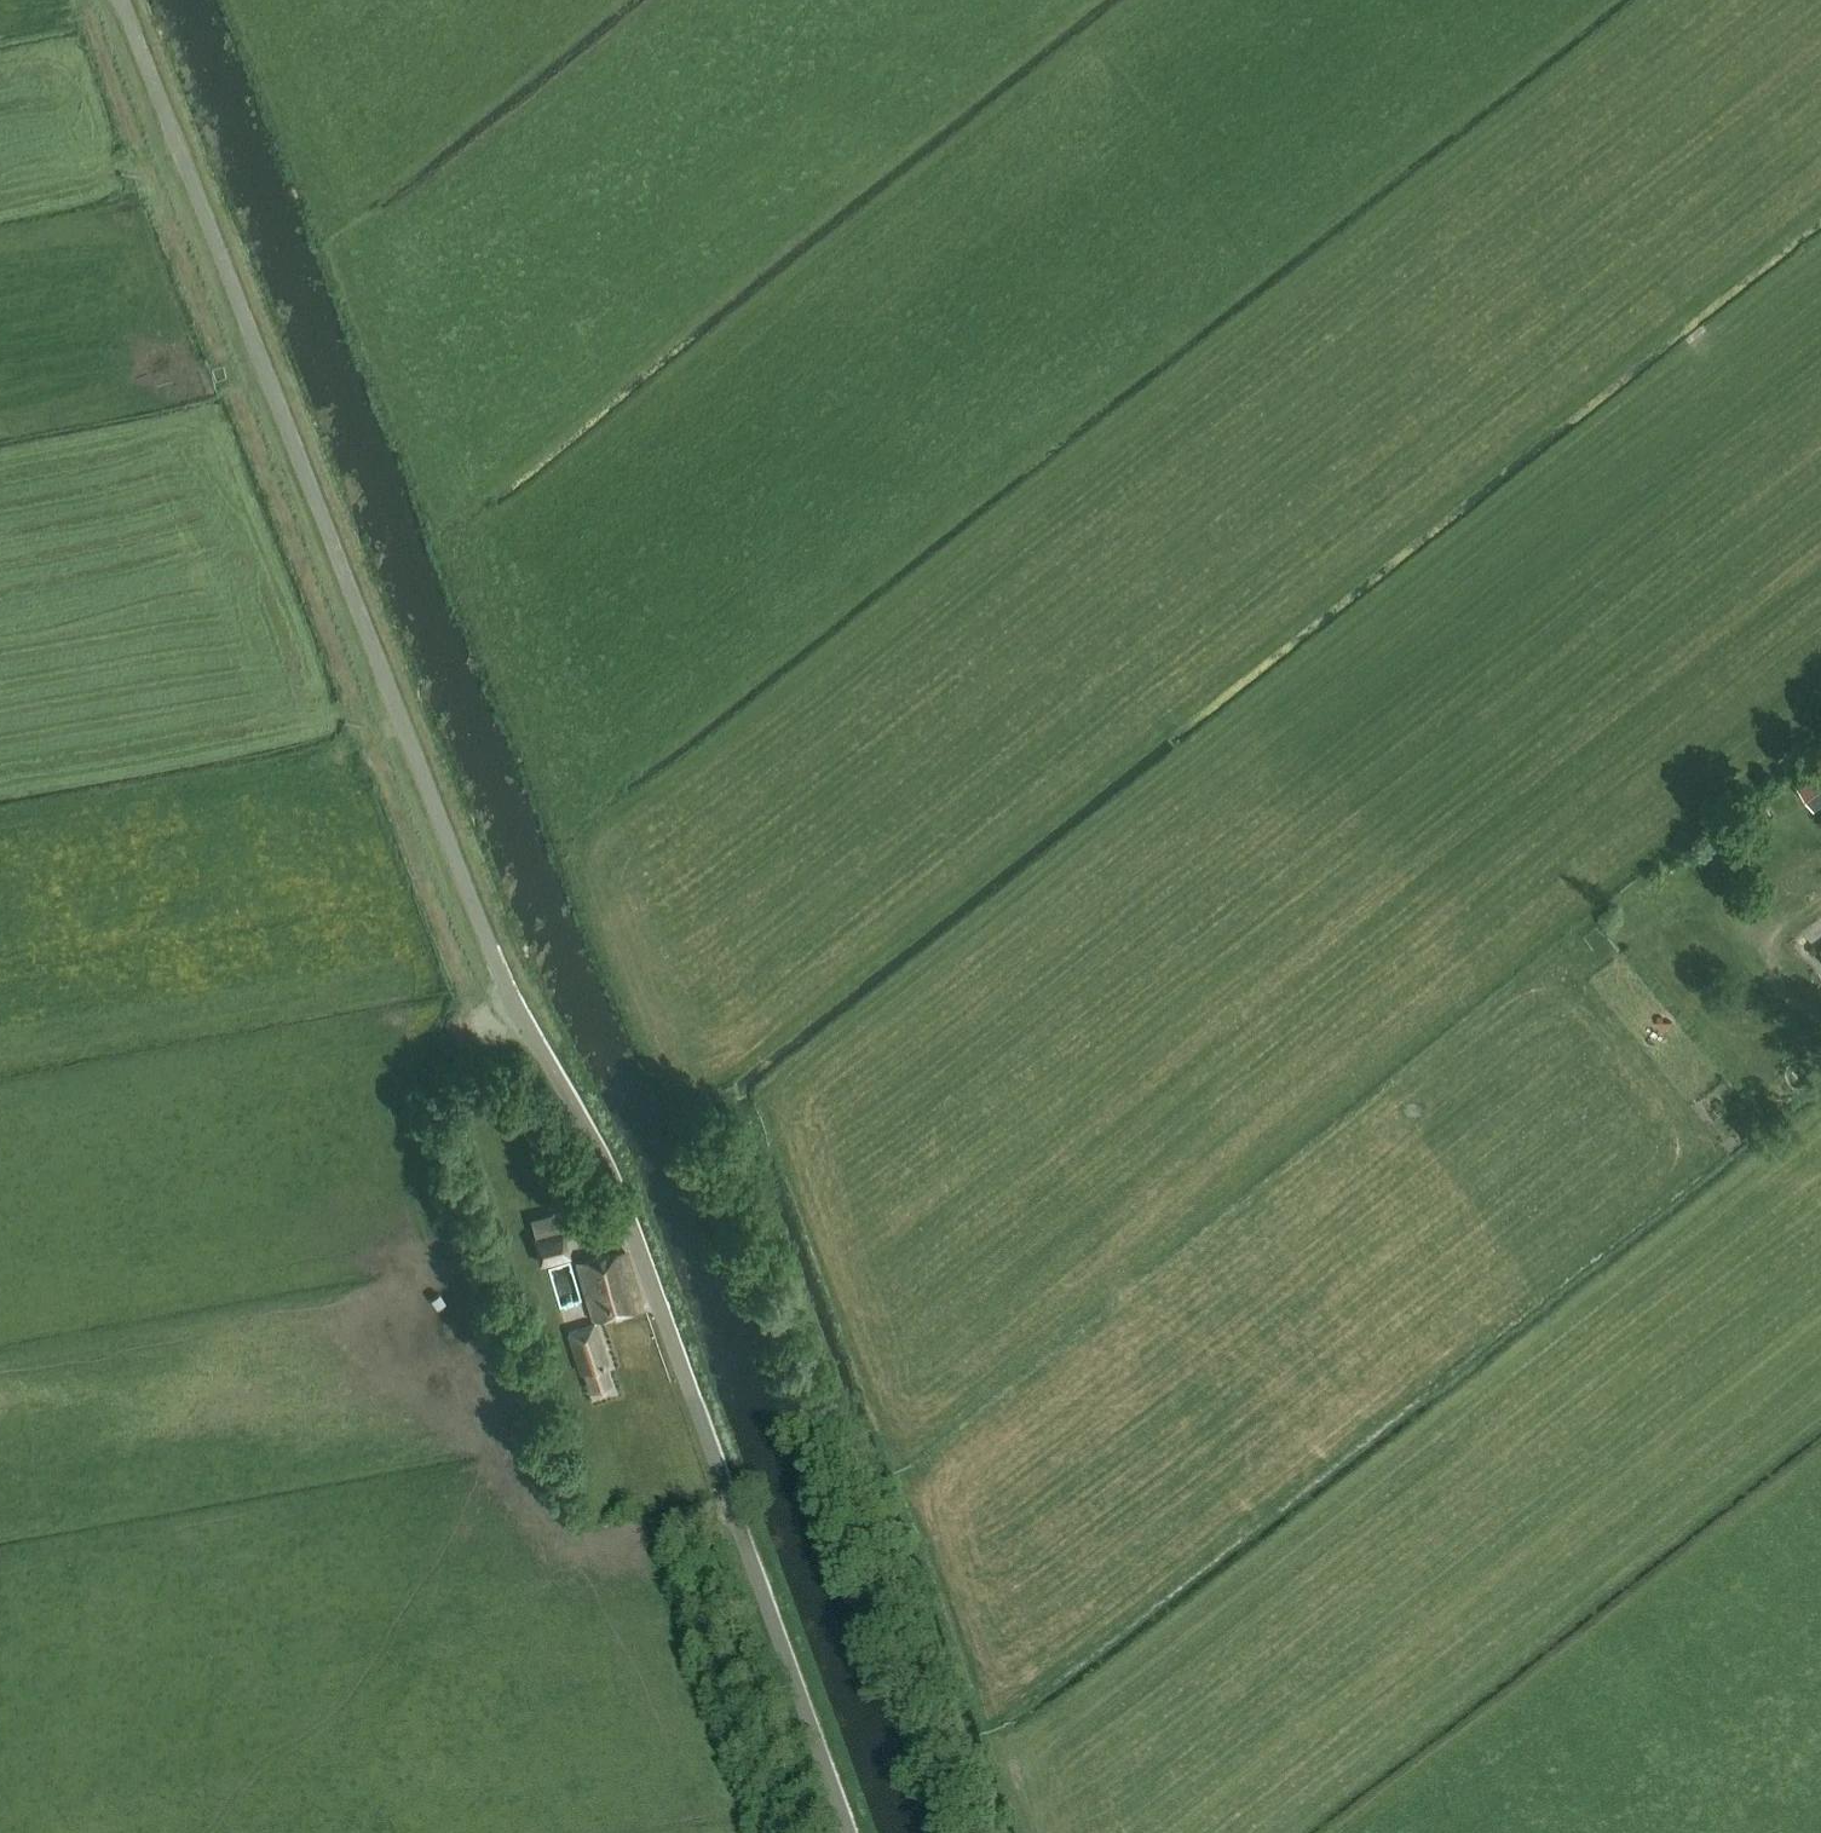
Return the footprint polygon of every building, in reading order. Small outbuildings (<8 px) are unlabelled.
[(1793,779),(1812,804),(1820,797),(1820,759),(1793,779)] [(1760,828),(1752,814),(1738,824),(1747,837),(1760,828)] [(532,1238),(540,1266),(572,1258),(565,1230),(562,1230),(558,1213),(532,1220),(536,1237),(532,1238)] [(640,1306),(626,1252),(577,1265),(592,1319),(640,1306)] [(567,1333),(580,1374),(583,1373),(590,1394),(615,1386),(608,1365),(611,1364),(597,1323),(567,1333)]
